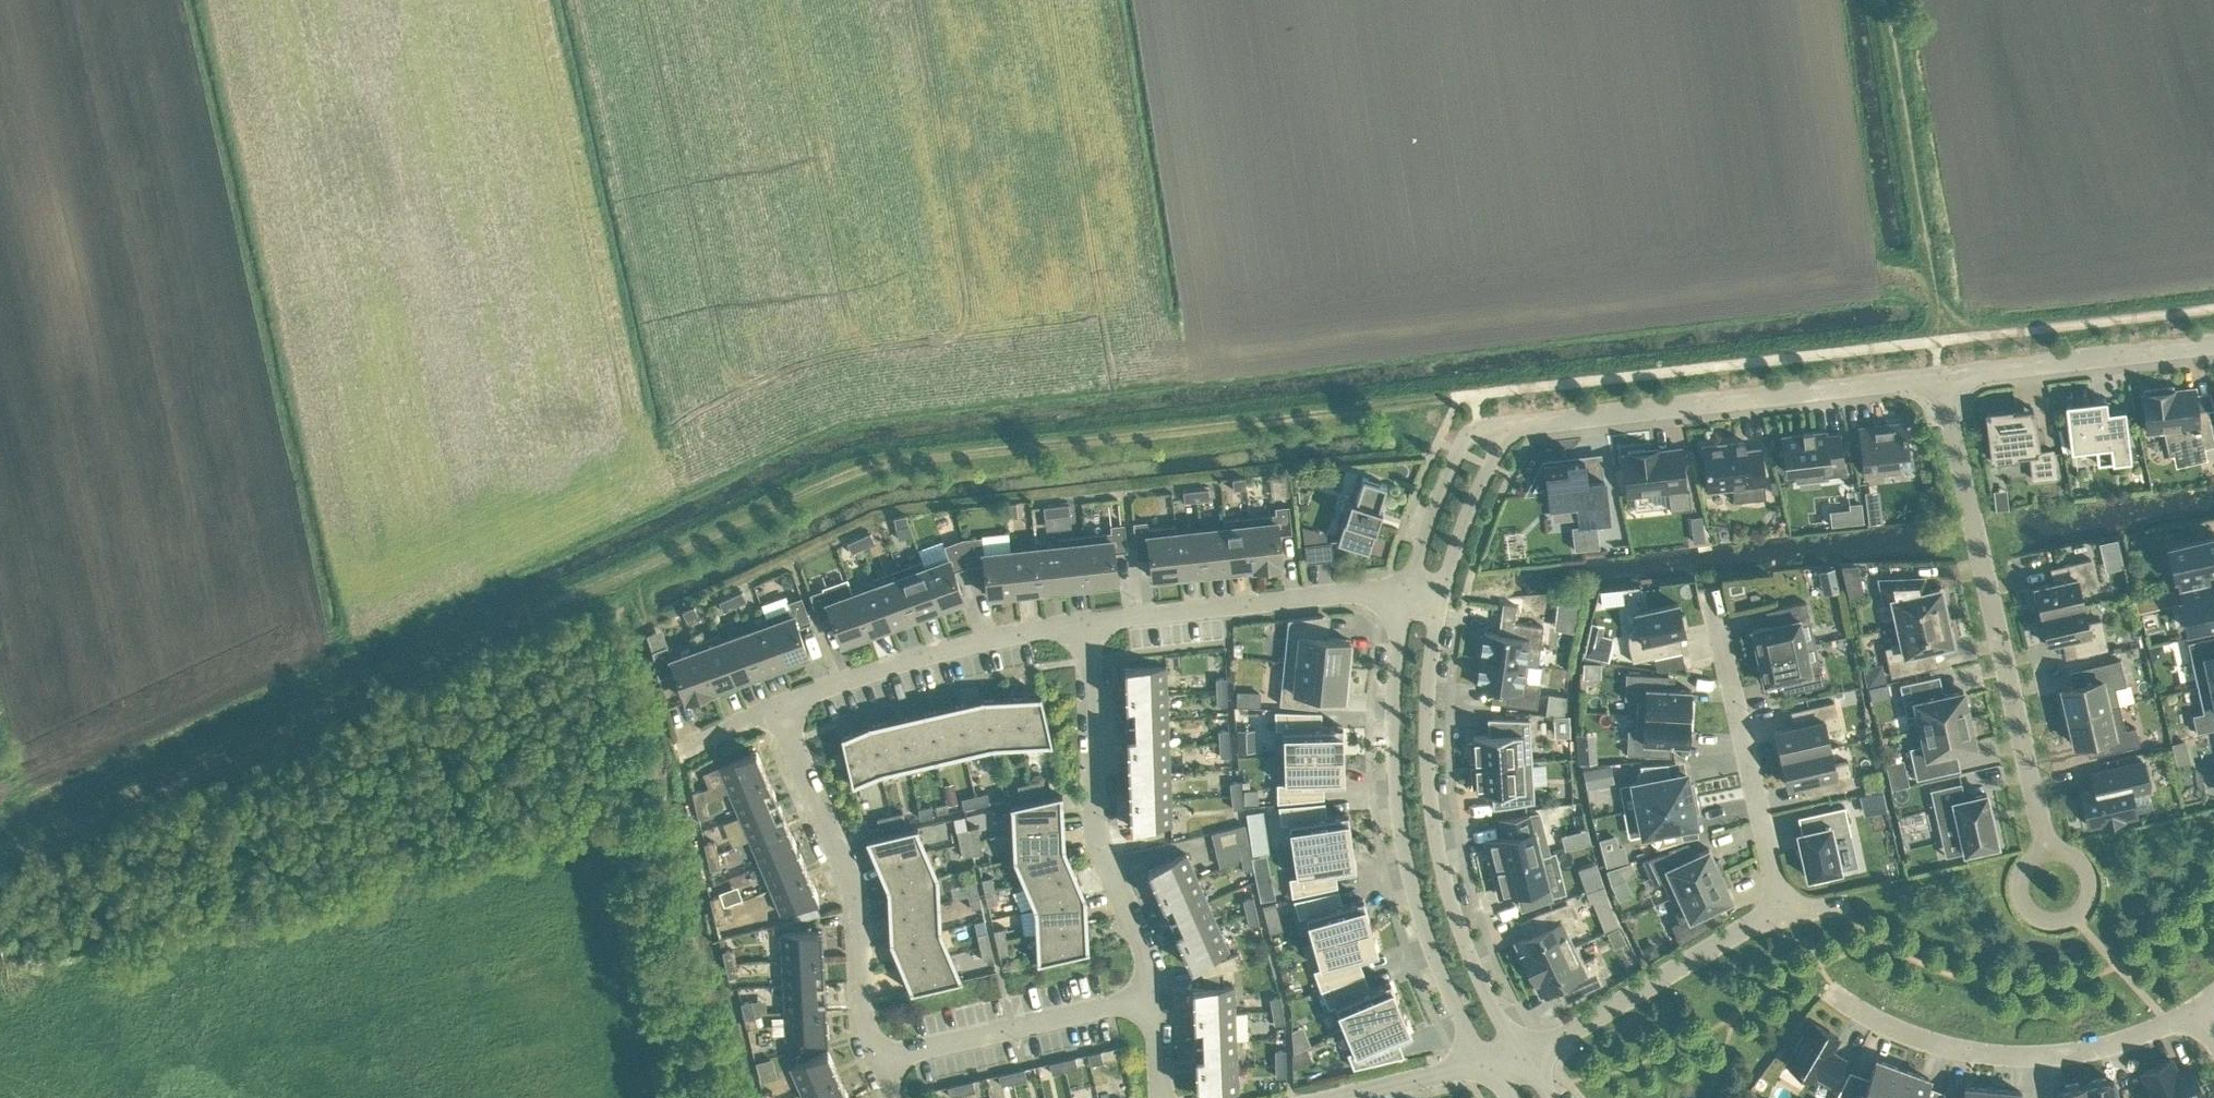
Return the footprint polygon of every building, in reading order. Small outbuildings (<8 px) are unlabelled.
[(2142,393),(2146,430),(2165,427),(2170,451),(2211,441),(2204,407),(2196,408),(2193,387),(2164,390),(2164,386),(2144,388),(2144,393),(2142,393)] [(2105,397),(2064,402),(2070,449),(2095,446),(2097,462),(2130,458),(2124,407),(2107,409),(2105,397)] [(2016,460),(2016,454),(2029,452),(2032,477),(2055,474),(2052,448),(2037,450),(2032,406),(1986,411),(1989,432),(1983,433),(1986,453),(1991,452),(1991,456),(1994,456),(1995,463),(2016,460)] [(1906,448),(1903,421),(1859,426),(1864,473),(1898,469),(1914,467),(1912,447),(1906,448)] [(1846,472),(1842,451),(1839,452),(1837,433),(1836,433),(1824,435),(1823,430),(1813,431),(1813,429),(1801,430),(1802,433),(1782,435),(1784,450),(1778,451),(1782,466),(1786,465),(1786,471),(1794,470),(1796,481),(1828,477),(1827,474),(1846,472)] [(1702,444),(1707,490),(1732,487),(1733,500),(1765,496),(1764,483),(1760,447),(1745,449),(1743,439),(1702,444)] [(1627,453),(1623,454),(1627,492),(1667,488),(1670,509),(1690,507),(1688,490),(1684,490),(1679,447),(1644,451),(1643,447),(1627,449),(1627,453)] [(1609,521),(1603,477),(1586,479),(1584,458),(1545,463),(1531,488),(1548,486),(1550,506),(1577,503),(1579,524),(1571,525),(1574,548),(1599,545),(1596,522),(1609,521)] [(1350,497),(1337,539),(1349,543),(1350,540),(1366,545),(1372,524),(1375,525),(1381,507),(1378,506),(1386,483),(1362,475),(1355,499),(1350,497)] [(1231,478),(1233,488),(1246,487),(1244,476),(1231,478)] [(1208,487),(1195,489),(1196,499),(1209,498),(1208,487)] [(1196,499),(1195,489),(1182,490),(1184,501),(1196,499)] [(1879,500),(1865,501),(1868,522),(1882,520),(1879,500)] [(1005,502),(1006,515),(1017,514),(1016,501),(1005,502)] [(1831,503),(1832,517),(1864,514),(1863,501),(1831,503)] [(1068,502),(1056,504),(1057,514),(1069,513),(1068,502)] [(1057,514),(1056,504),(1043,505),(1044,516),(1057,514)] [(1275,512),(1248,515),(1254,566),(1258,566),(1258,570),(1276,568),(1276,564),(1281,563),(1278,533),(1291,531),(1288,504),(1274,505),(1275,512)] [(893,516),(895,526),(908,524),(906,513),(893,516)] [(1222,518),(1223,525),(1224,525),(1229,567),(1253,565),(1253,566),(1254,566),(1248,515),(1222,518)] [(1704,539),(1701,515),(1690,516),(1693,540),(1704,539)] [(1174,531),(1175,531),(1175,523),(1147,526),(1146,519),(1132,521),(1135,548),(1149,547),(1152,576),(1157,575),(1157,579),(1175,577),(1175,573),(1179,573),(1174,531)] [(1111,530),(1084,533),(1089,583),(1094,582),(1094,586),(1112,584),(1111,580),(1117,580),(1113,551),(1127,549),(1124,522),(1110,523),(1111,530)] [(1224,525),(1223,525),(1199,528),(1204,570),(1229,567),(1224,525)] [(1199,528),(1175,531),(1174,531),(1179,573),(1204,570),(1199,528)] [(870,531),(858,536),(863,546),(874,541),(870,531)] [(1058,535),(1059,543),(1060,543),(1065,585),(1089,583),(1084,533),(1058,535)] [(982,535),(962,537),(968,564),(984,562),(988,594),(993,593),(993,597),(1011,595),(1011,591),(1015,591),(1010,549),(983,552),(982,535)] [(2179,586),(2207,580),(2204,567),(2213,565),(2213,535),(2168,546),(2174,574),(2176,573),(2179,586)] [(863,546),(858,536),(847,542),(851,551),(863,546)] [(948,557),(924,566),(923,566),(938,606),(941,604),(943,608),(960,602),(958,598),(963,597),(953,569),(968,564),(962,537),(943,543),(948,557)] [(2116,537),(2099,541),(2101,551),(2118,547),(2116,537)] [(1330,539),(1304,542),(1306,560),(1332,557),(1330,539)] [(1060,543),(1059,543),(1035,546),(1040,588),(1065,585),(1060,543)] [(1035,546),(1010,549),(1015,591),(1040,588),(1035,546)] [(2037,601),(2040,613),(2082,603),(2079,586),(2096,582),(2090,557),(2058,564),(2061,579),(2034,585),(2034,587),(2030,588),(2033,601),(2037,601)] [(921,558),(897,567),(914,614),(938,606),(923,566),(924,566),(921,558)] [(1847,568),(1850,593),(1864,591),(1861,566),(1847,568)] [(872,576),(875,583),(876,583),(890,623),(914,614),(897,567),(872,576)] [(1837,586),(1833,567),(1819,570),(1824,589),(1837,586)] [(1893,625),(1945,614),(1942,600),(1946,599),(1943,585),(1921,590),(1917,588),(1914,577),(1879,578),(1884,600),(1892,598),(1897,624),(1893,625)] [(867,631),(852,592),(847,578),(809,592),(819,618),(831,613),(841,641),(846,639),(847,643),(864,637),(863,633),(867,631)] [(2179,586),(2182,599),(2180,599),(2186,627),(2213,620),(2213,591),(2210,592),(2207,580),(2179,586)] [(876,583),(875,583),(852,592),(867,631),(890,623),(876,583)] [(2174,587),(2135,596),(2138,610),(2177,602),(2174,587)] [(741,590),(730,595),(734,605),(746,600),(741,590)] [(734,605),(730,595),(718,600),(723,610),(734,605)] [(764,615),(766,623),(767,622),(782,662),(786,661),(787,665),(804,659),(803,655),(807,653),(797,625),(810,621),(801,595),(788,600),(790,606),(764,615)] [(1755,643),(1758,654),(1804,643),(1814,641),(1810,625),(1805,600),(1775,606),(1778,621),(1753,627),(1753,626),(1751,627),(1751,629),(1752,629),(1752,630),(1747,631),(1750,644),(1755,643)] [(1503,601),(1501,618),(1502,619),(1514,620),(1516,603),(1503,601)] [(1635,611),(1638,625),(1635,626),(1633,628),(1628,635),(1628,638),(1628,641),(1627,641),(1632,660),(1664,653),(1660,636),(1684,631),(1683,627),(1687,626),(1684,612),(1680,613),(1677,602),(1635,611)] [(2082,603),(2040,613),(2043,625),(2038,626),(2042,640),(2046,639),(2046,641),(2074,634),(2078,653),(2107,647),(2100,617),(2086,620),(2082,603)] [(682,610),(686,620),(698,614),(694,605),(682,610)] [(1321,614),(1287,618),(1283,660),(1346,666),(1349,638),(1323,635),(1319,631),(1321,614)] [(1945,614),(1893,625),(1897,643),(1884,646),(1890,675),(1921,668),(1917,649),(1951,642),(1951,638),(1955,637),(1952,623),(1947,624),(1945,614)] [(1539,648),(1542,624),(1517,621),(1515,634),(1484,630),(1480,657),(1527,664),(1530,647),(1539,648)] [(767,622),(766,623),(744,631),(758,671),(782,662),(767,622)] [(744,631),(721,639),(720,639),(735,679),(758,671),(744,631)] [(1588,631),(1584,654),(1588,654),(1601,658),(1608,659),(1612,636),(1588,631)] [(693,641),(696,648),(697,648),(711,688),(712,687),(735,679),(720,639),(721,639),(719,632),(693,641)] [(2197,685),(2213,681),(2213,634),(2186,640),(2197,685)] [(1804,643),(1758,654),(1760,664),(1755,666),(1758,679),(1763,678),(1763,679),(1763,681),(1766,681),(1766,680),(1790,675),(1794,689),(1824,683),(1818,658),(1814,641),(1804,643)] [(697,648),(696,648),(671,657),(667,644),(652,649),(658,676),(676,670),(686,698),(691,697),(692,701),(709,694),(708,691),(712,689),(712,687),(711,688),(697,648)] [(1480,657),(1476,684),(1507,689),(1505,702),(1536,706),(1539,682),(1525,680),(1527,664),(1480,657)] [(2066,707),(2067,714),(2118,702),(2115,686),(2125,683),(2119,658),(2091,664),(2094,679),(2061,686),(2061,689),(2057,690),(2061,708),(2066,707)] [(1346,666),(1283,660),(1279,702),(1309,705),(1310,691),(1343,694),(1346,666)] [(1867,663),(1873,690),(1889,686),(1886,674),(1878,676),(1874,661),(1867,663)] [(1123,666),(1124,693),(1166,692),(1165,665),(1125,666),(1123,666)] [(1637,698),(1636,712),(1689,715),(1690,688),(1660,686),(1660,673),(1625,671),(1624,697),(1637,698)] [(1215,676),(1216,689),(1226,689),(1226,676),(1215,676)] [(1916,712),(1919,727),(1968,716),(1962,688),(1932,695),(1928,676),(1899,683),(1906,714),(1916,712)] [(2197,685),(2202,710),(2191,713),(2196,731),(2213,727),(2213,681),(2197,685)] [(1261,698),(1261,685),(1238,685),(1238,699),(1261,698)] [(1226,689),(1216,689),(1216,703),(1227,702),(1226,689)] [(1038,695),(1010,696),(1021,742),(1049,740),(1049,742),(1051,741),(1040,692),(1038,693),(1038,695)] [(1124,693),(1125,719),(1167,718),(1166,692),(1124,693)] [(1563,712),(1565,695),(1548,692),(1545,712),(1563,712)] [(982,695),(981,696),(992,745),(993,745),(993,743),(1021,742),(1010,696),(982,697),(982,695)] [(980,698),(953,704),(964,750),(990,743),(991,745),(992,745),(981,696),(980,696),(980,698)] [(1774,728),(1781,756),(1830,745),(1826,728),(1839,725),(1833,699),(1798,707),(1802,722),(1774,728)] [(2118,702),(2067,714),(2069,721),(2065,722),(2069,740),(2073,739),(2073,742),(2106,734),(2110,749),(2138,743),(2134,726),(2124,728),(2118,702)] [(926,708),(925,709),(936,758),(937,758),(937,756),(964,750),(953,704),(926,710),(926,708)] [(924,711),(897,717),(907,763),(934,756),(935,758),(936,758),(925,709),(924,709),(924,711)] [(1311,710),(1274,709),(1275,727),(1282,727),(1283,754),(1343,753),(1342,724),(1312,725),(1311,710)] [(1689,715),(1636,712),(1636,727),(1627,727),(1626,752),(1657,754),(1657,741),(1688,742),(1689,715)] [(1531,759),(1529,718),(1492,716),(1493,733),(1473,734),(1474,740),(1469,740),(1470,759),(1475,759),(1475,762),(1531,759)] [(1968,716),(1919,727),(1923,743),(1908,746),(1915,777),(1949,770),(1945,751),(1975,744),(1968,716)] [(870,721),(869,722),(880,771),(881,771),(880,769),(907,763),(897,717),(870,723),(870,721)] [(1125,719),(1126,746),(1168,744),(1167,718),(1125,719)] [(880,771),(869,722),(867,722),(868,724),(843,734),(843,733),(841,733),(852,782),(854,782),(854,780),(878,770),(879,771),(880,771)] [(1255,749),(1254,727),(1237,728),(1237,749),(1255,749)] [(1597,727),(1579,728),(1580,756),(1598,755),(1597,727)] [(1218,729),(1219,742),(1229,741),(1228,728),(1218,729)] [(2186,750),(2184,740),(2171,743),(2174,753),(2186,750)] [(1229,741),(1219,742),(1220,755),(1230,754),(1229,741)] [(1126,746),(1127,772),(1169,770),(1168,744),(1126,746)] [(1830,745),(1781,756),(1787,784),(1821,776),(1824,791),(1853,784),(1847,759),(1833,762),(1830,745)] [(717,765),(728,790),(766,774),(755,748),(754,749),(717,765)] [(1343,753),(1283,754),(1284,781),(1276,782),(1277,800),(1314,797),(1314,782),(1344,781),(1343,753)] [(1533,787),(1531,759),(1475,762),(1475,766),(1471,766),(1472,785),(1476,785),(1476,791),(1496,789),(1497,806),(1525,802),(1524,788),(1533,787)] [(2136,813),(2131,791),(2148,787),(2142,760),(2091,771),(2094,786),(2080,789),(2087,824),(2103,820),(2103,822),(2121,818),(2121,816),(2136,813)] [(1668,761),(1639,763),(1639,765),(1641,765),(1634,781),(1632,781),(1637,807),(1695,795),(1692,781),(1684,782),(1682,771),(1669,774),(1667,762),(1668,762),(1668,761)] [(1614,781),(1610,763),(1583,768),(1587,787),(1614,781)] [(1127,772),(1128,798),(1170,796),(1169,770),(1127,772)] [(1905,770),(1888,774),(1891,787),(1908,783),(1905,770)] [(728,790),(738,814),(777,798),(766,774),(728,790)] [(1042,778),(1030,781),(1032,791),(1045,788),(1042,778)] [(1229,781),(1231,794),(1241,793),(1240,780),(1229,781)] [(1957,819),(1963,850),(1997,843),(1993,825),(1994,825),(1990,809),(1989,809),(1985,791),(1964,796),(1960,780),(1929,787),(1937,824),(1957,819)] [(1032,791),(1030,781),(1017,784),(1019,794),(1032,791)] [(958,801),(954,784),(944,786),(948,803),(958,801)] [(692,790),(694,803),(705,801),(702,788),(692,790)] [(1886,808),(1882,789),(1859,794),(1864,814),(1886,808)] [(986,791),(974,794),(976,804),(989,801),(986,791)] [(1012,805),(1013,830),(1061,819),(1060,794),(1062,793),(1061,791),(1009,803),(1010,805),(1012,805)] [(1241,793),(1231,794),(1232,807),(1243,806),(1241,793)] [(976,804),(974,794),(961,797),(963,807),(976,804)] [(1695,795),(1637,807),(1642,832),(1644,832),(1656,844),(1655,844),(1655,846),(1683,837),(1682,836),(1681,836),(1679,825),(1692,822),(1690,811),(1698,810),(1695,795)] [(1170,796),(1128,798),(1129,825),(1131,825),(1171,823),(1170,796)] [(738,814),(749,838),(787,822),(777,798),(738,814)] [(705,801),(694,803),(697,816),(708,813),(705,801)] [(1278,804),(1280,822),(1288,821),(1292,848),(1351,839),(1347,811),(1317,815),(1315,801),(1278,804)] [(918,807),(920,817),(933,814),(930,804),(918,807)] [(1822,825),(1797,831),(1807,875),(1812,874),(1813,879),(1827,876),(1826,871),(1839,868),(1832,836),(1850,832),(1844,804),(1818,810),(1822,825)] [(1249,832),(1266,830),(1263,809),(1246,812),(1249,832)] [(902,810),(890,813),(892,823),(905,820),(902,810)] [(1548,851),(1538,811),(1499,817),(1503,834),(1485,839),(1492,867),(1550,852),(1550,851),(1548,851)] [(892,823),(890,813),(877,816),(879,826),(892,823)] [(1012,856),(1013,857),(1064,845),(1064,844),(1062,844),(1061,819),(1013,830),(1014,855),(1012,856)] [(749,838),(759,862),(797,846),(787,822),(749,838)] [(868,838),(878,861),(926,850),(916,827),(918,827),(917,824),(865,836),(866,839),(868,838)] [(976,825),(966,827),(969,840),(979,838),(976,825)] [(956,829),(959,842),(969,840),(966,827),(956,829)] [(1615,833),(1599,837),(1606,865),(1628,859),(1624,843),(1618,845),(1615,833)] [(979,838),(969,840),(972,853),(982,850),(979,838)] [(1351,839),(1292,848),(1296,875),(1289,876),(1291,894),(1328,887),(1326,872),(1356,867),(1351,839)] [(704,842),(706,855),(717,852),(714,840),(704,842)] [(969,840),(959,842),(962,855),(972,853),(969,840)] [(1238,843),(1240,856),(1251,854),(1248,841),(1238,843)] [(1015,858),(1025,881),(1073,870),(1063,847),(1065,846),(1064,845),(1013,857),(1013,858),(1015,858)] [(759,862),(769,886),(808,870),(797,846),(759,862)] [(1670,849),(1641,858),(1653,884),(1662,879),(1669,895),(1724,870),(1718,857),(1714,860),(1709,848),(1708,846),(1706,847),(1706,848),(1676,861),(1670,849)] [(886,885),(886,886),(938,874),(938,873),(936,873),(926,850),(878,861),(888,885),(886,885)] [(1147,868),(1158,893),(1196,876),(1185,851),(1148,868),(1148,867),(1147,868)] [(717,852),(706,855),(709,867),(720,865),(717,852)] [(1551,896),(1540,855),(1550,852),(1492,867),(1499,894),(1517,889),(1522,906),(1551,896)] [(1251,854),(1240,856),(1243,869),(1253,867),(1251,854)] [(1636,872),(1630,860),(1606,868),(1611,883),(1636,872)] [(808,870),(769,886),(780,911),(791,907),(813,897),(817,895),(817,896),(818,895),(808,870)] [(1033,905),(1033,906),(1085,894),(1085,893),(1083,893),(1073,870),(1025,881),(1035,904),(1033,905)] [(1729,882),(1724,870),(1669,895),(1670,895),(1678,892),(1684,906),(1675,911),(1679,919),(1671,923),(1680,942),(1714,922),(1707,908),(1729,898),(1732,897),(1731,895),(1730,895),(1725,884),(1729,882)] [(888,887),(889,912),(938,901),(936,876),(938,875),(938,874),(886,886),(886,887),(888,887)] [(981,877),(984,890),(994,888),(991,875),(981,877)] [(1256,880),(1260,899),(1275,896),(1270,875),(1255,877),(1256,880)] [(1602,883),(1599,875),(1582,881),(1585,889),(1602,883)] [(1158,893),(1169,917),(1207,900),(1196,876),(1158,893)] [(965,881),(968,894),(978,892),(975,879),(965,881)] [(1602,883),(1585,889),(1589,900),(1606,894),(1602,883)] [(994,888),(984,890),(987,903),(997,900),(994,888)] [(1330,890),(1293,898),(1298,916),(1305,914),(1313,940),(1370,924),(1362,896),(1334,905),(1330,890)] [(978,892),(968,894),(970,907),(981,904),(978,892)] [(709,896),(712,909),(722,907),(720,894),(709,896)] [(1035,907),(1037,932),(1085,921),(1083,895),(1085,895),(1085,894),(1033,906),(1034,907),(1035,907)] [(1242,898),(1245,911),(1256,909),(1253,896),(1242,898)] [(820,914),(813,897),(791,907),(796,919),(820,914)] [(1169,917),(1179,941),(1217,924),(1207,900),(1169,917)] [(889,938),(889,939),(941,927),(941,926),(939,927),(938,901),(889,912),(891,938),(889,938)] [(1276,901),(1262,904),(1266,917),(1279,914),(1276,901)] [(1542,928),(1516,940),(1521,952),(1527,966),(1576,943),(1575,942),(1571,944),(1564,929),(1577,923),(1566,901),(1535,912),(1542,928)] [(722,907),(712,909),(715,922),(725,920),(722,907)] [(1256,909),(1245,911),(1248,924),(1259,921),(1256,909)] [(1085,921),(1037,932),(1038,957),(1036,958),(1037,960),(1088,948),(1088,946),(1086,946),(1085,921)] [(1217,924),(1179,941),(1190,966),(1192,966),(1192,965),(1228,949),(1217,924)] [(1370,924),(1313,940),(1320,966),(1313,968),(1320,987),(1354,976),(1349,959),(1378,951),(1370,924)] [(993,928),(996,941),(1006,939),(1003,926),(993,928)] [(891,940),(901,963),(949,952),(939,929),(941,929),(941,927),(889,939),(889,940),(891,940)] [(780,931),(781,958),(823,956),(821,928),(820,928),(780,931)] [(976,932),(979,945),(989,943),(987,930),(976,932)] [(1006,939),(996,941),(999,954),(1009,951),(1006,939)] [(989,943),(979,945),(982,958),(992,955),(989,943)] [(1576,943),(1527,966),(1534,980),(1540,992),(1567,979),(1575,994),(1605,980),(1601,981),(1594,966),(1598,964),(1593,954),(1583,959),(1576,943)] [(722,950),(725,963),(735,960),(732,947),(722,950)] [(949,952),(901,963),(911,986),(909,987),(910,989),(962,977),(961,975),(959,975),(949,952)] [(781,958),(783,984),(824,982),(823,956),(781,958)] [(735,960),(725,963),(728,975),(738,973),(735,960)] [(1354,976),(1320,987),(1327,1005),(1334,1002),(1345,1029),(1400,1006),(1389,979),(1362,991),(1355,975),(1354,976)] [(783,984),(784,1010),(826,1008),(824,982),(783,984)] [(1191,985),(1192,1013),(1234,1011),(1233,984),(1193,986),(1193,985),(1191,985)] [(1269,997),(1271,1009),(1282,1008),(1279,995),(1269,997)] [(740,1001),(743,1014),(754,1012),(751,999),(740,1001)] [(1400,1006),(1345,1029),(1354,1048),(1347,1051),(1353,1066),(1390,1058),(1384,1043),(1411,1032),(1400,1006)] [(826,1008),(784,1010),(786,1037),(826,1035),(826,1036),(827,1035),(826,1008)] [(1282,1008),(1271,1009),(1274,1022),(1284,1020),(1282,1008)] [(1192,1013),(1194,1039),(1235,1037),(1234,1011),(1192,1013)] [(754,1012),(743,1014),(746,1027),(756,1024),(754,1012)] [(1792,1048),(1794,1049),(1786,1062),(1813,1078),(1816,1073),(1830,1082),(1844,1058),(1830,1050),(1838,1036),(1811,1020),(1803,1034),(1801,1033),(1792,1048)] [(1194,1039),(1195,1065),(1236,1063),(1235,1037),(1194,1039)] [(789,1065),(800,1090),(838,1073),(827,1048),(826,1049),(789,1065)] [(1274,1048),(1275,1061),(1285,1061),(1285,1048),(1274,1048)] [(1087,1053),(1090,1063),(1102,1060),(1100,1050),(1087,1053)] [(777,1073),(772,1054),(758,1057),(763,1077),(777,1073)] [(1074,1055),(1062,1058),(1064,1069),(1077,1066),(1074,1055)] [(1902,1067),(1875,1057),(1866,1083),(1845,1076),(1833,1097),(1890,1097),(1902,1067)] [(2204,1094),(2190,1065),(2176,1071),(2170,1057),(2141,1070),(2147,1085),(2146,1086),(2151,1097),(2195,1097),(2204,1094)] [(1064,1069),(1062,1058),(1049,1061),(1051,1072),(1064,1069)] [(1285,1061),(1275,1061),(1275,1074),(1286,1074),(1285,1061)] [(1236,1063),(1195,1065),(1196,1093),(1197,1093),(1197,1092),(1237,1091),(1236,1063)] [(1023,1067),(1011,1070),(1013,1080),(1026,1077),(1023,1067)] [(1890,1097),(1921,1097),(1928,1077),(1902,1067),(1890,1097)] [(1013,1080),(1011,1070),(998,1073),(1000,1083),(1013,1080)] [(804,1097),(848,1097),(849,1097),(838,1073),(800,1090),(804,1097)] [(2085,1083),(2087,1097),(2116,1097),(2113,1078),(2105,1080),(2104,1075),(2090,1078),(2091,1082),(2085,1083)] [(972,1079),(960,1082),(962,1092),(975,1089),(972,1079)] [(2085,1083),(2078,1084),(2077,1080),(2063,1082),(2064,1087),(2057,1088),(2058,1097),(2087,1097),(2085,1083)] [(962,1092),(960,1082),(947,1085),(949,1095),(962,1092)] [(1992,1087),(1964,1084),(1963,1097),(1991,1097),(1992,1087)] [(1991,1097),(2020,1097),(2020,1090),(1992,1087),(1991,1097)] [(763,1097),(774,1097),(772,1090),(761,1092),(763,1097)]
